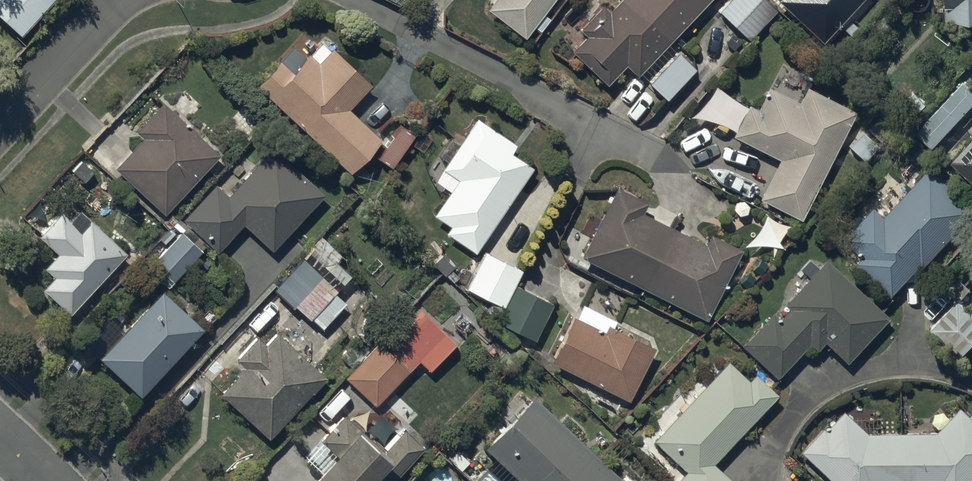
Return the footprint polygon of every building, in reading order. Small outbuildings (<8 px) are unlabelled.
[(22,33),(50,0),(0,0),(0,14),(22,33)] [(550,0),(492,0),(486,7),(524,35),(533,23),(538,28),(549,13),(544,9),(550,0)] [(708,0),(619,0),(610,9),(603,2),(580,27),(586,33),(571,49),(607,83),(626,63),(638,74),(708,0)] [(748,38),(774,10),(763,0),(726,0),(718,9),(748,38)] [(819,40),(857,0),(776,0),(819,40)] [(944,15),(970,24),(971,22),(971,0),(944,0),(944,15)] [(279,58),(255,84),(257,86),(349,171),(381,137),(348,107),(370,84),(330,47),(317,60),(308,51),(291,69),(279,58)] [(666,97),(693,66),(676,51),(649,81),(666,97)] [(963,79),(914,130),(931,146),(971,103),(971,88),(963,79)] [(758,204),(800,225),(854,115),(804,91),(797,107),(768,92),(757,114),(746,108),(730,141),(777,164),(758,204)] [(142,136),(114,167),(164,213),(219,152),(161,100),(134,130),(142,136)] [(475,251),(531,166),(510,152),(517,142),(477,116),(442,168),(457,178),(433,214),(448,224),(444,231),(475,251)] [(878,148),(864,134),(847,151),(862,165),(878,148)] [(952,160),(971,179),(971,138),(952,160)] [(216,183),(182,219),(216,251),(243,223),(271,250),(325,193),(274,145),(228,194),(216,183)] [(971,209),(971,203),(931,164),(885,213),(875,204),(845,236),(862,254),(856,261),(891,295),(971,209)] [(706,317),(739,248),(708,233),(704,242),(641,212),(646,202),(614,187),(600,218),(589,213),(580,233),(590,238),(581,257),(706,317)] [(42,285),(68,309),(124,247),(75,202),(64,215),(58,209),(36,233),(55,250),(43,264),(53,273),(42,285)] [(304,257),(274,289),(292,307),(294,304),(310,319),(312,317),(322,327),(346,301),(335,291),(350,275),(335,260),(342,253),(321,234),(302,255),(304,257)] [(486,309),(499,316),(515,283),(522,268),(484,250),(466,287),(491,300),(486,309)] [(825,257),(784,302),(789,307),(779,318),(772,311),(741,344),(776,376),(808,341),(815,348),(822,341),(845,361),(888,314),(825,257)] [(929,327),(959,356),(971,342),(971,309),(962,300),(971,289),(957,275),(945,288),(956,298),(929,327)] [(553,301),(515,283),(499,316),(497,320),(534,338),(553,301)] [(140,394),(202,325),(160,288),(98,357),(140,394)] [(375,402),(417,358),(430,370),(456,342),(422,310),(396,337),(400,341),(390,352),(380,343),(348,376),(375,402)] [(573,317),(551,361),(627,398),(654,346),(610,324),(606,333),(573,317)] [(269,437),(325,376),(275,330),(265,341),(257,333),(234,358),(242,365),(235,372),(237,374),(220,392),(269,437)] [(712,461),(776,394),(754,373),(748,379),(727,359),(652,438),(684,469),(673,480),(733,480),(712,461)] [(483,446),(520,480),(624,480),(535,396),(483,446)] [(800,451),(831,480),(970,480),(971,479),(971,418),(971,419),(958,407),(934,432),(867,433),(843,410),(824,430),(822,428),(800,451)] [(320,440),(332,451),(308,477),(312,480),(390,480),(423,445),(403,426),(383,448),(345,413),(320,440)]
